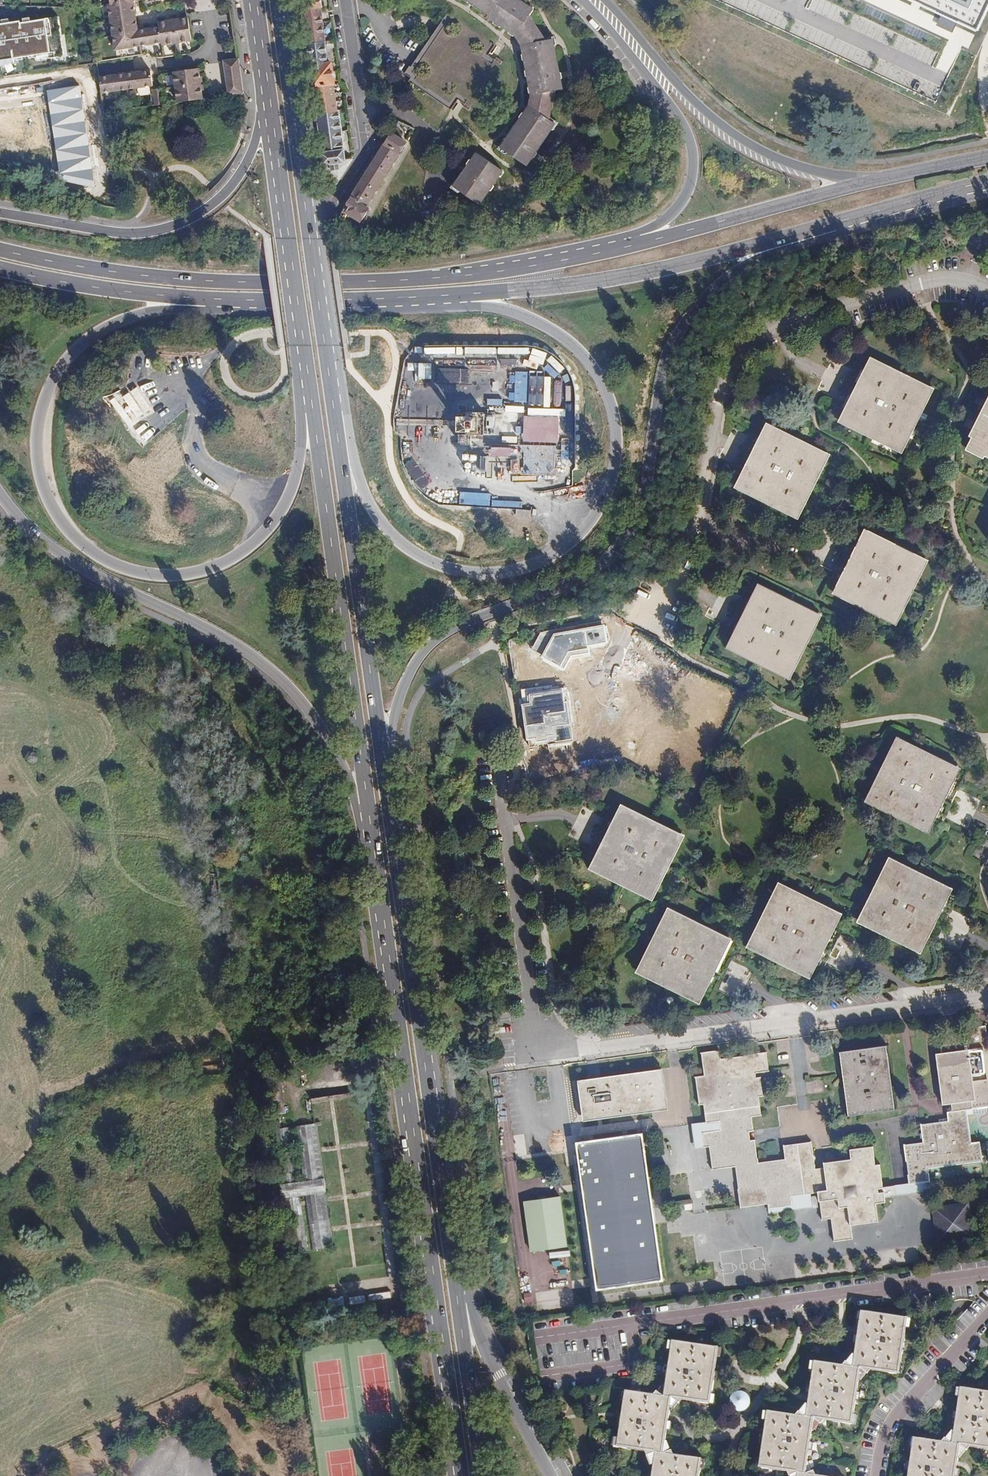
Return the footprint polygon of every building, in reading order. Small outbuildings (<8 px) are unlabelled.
[(111,3),(108,4),(115,50),(160,43),(161,45),(192,41),(188,18),(159,23),(159,27),(138,30),(134,1),(138,0),(110,0),(111,3)] [(352,159),(345,161),(338,111),(336,112),(333,87),(334,87),(330,62),(327,62),(319,6),(321,6),(321,0),(301,0),(326,185),(336,183),(352,159)] [(525,166),(555,123),(548,119),(555,91),(562,90),(552,39),(545,40),(529,16),(533,10),(518,0),(465,0),(488,15),(488,17),(516,36),(517,34),(524,44),(521,44),(530,96),(533,95),(531,106),(529,105),(499,148),(525,166)] [(977,28),(981,20),(987,5),(987,0),(916,0),(977,28)] [(66,8),(0,5),(0,77),(76,65),(66,8)] [(408,81),(412,84),(412,83),(450,109),(457,99),(464,103),(463,106),(468,110),(502,61),(496,57),(494,59),(488,55),(495,45),(447,13),(411,67),(409,65),(404,73),(411,77),(408,81)] [(224,61),(204,65),(209,97),(229,94),(224,61)] [(199,68),(174,72),(178,102),(203,99),(199,68)] [(151,70),(100,77),(100,82),(102,92),(153,85),(151,70)] [(378,153),(344,206),(348,208),(345,212),(360,221),(368,209),(365,207),(406,142),(391,132),(378,153)] [(453,187),(479,205),(502,171),(477,153),(453,187)] [(872,362),(868,368),(866,372),(869,374),(862,385),(860,384),(853,398),(856,399),(850,411),(847,410),(845,414),(843,420),(900,449),(905,439),(903,437),(909,426),(911,427),(918,414),(915,412),(921,400),(924,402),(929,391),(872,362)] [(866,372),(868,368),(859,363),(847,386),(835,409),(845,414),(847,410),(850,411),(856,399),(853,398),(860,384),(862,385),(869,374),(866,372)] [(987,457),(987,408),(985,413),(984,413),(976,427),(978,428),(973,438),(971,437),(967,447),(987,457)] [(768,428),(764,434),(762,438),(765,440),(759,451),(756,450),(749,463),(753,465),(746,477),(744,475),(741,480),(738,486),(796,514),(802,504),(799,503),(805,491),(808,493),(814,479),(812,477),(818,466),(820,467),(825,457),(768,428)] [(762,438),(764,434),(754,429),(743,453),(732,475),(741,480),(744,475),(746,477),(753,465),(749,463),(756,450),(759,451),(765,440),(762,438)] [(842,581),(840,587),(837,592),(895,621),(900,610),(897,609),(903,597),(905,598),(913,585),(910,584),(915,572),(918,573),(923,562),(866,534),(863,540),(860,545),(863,546),(857,557),(855,556),(848,569),(851,571),(845,582),(842,581)] [(829,582),(840,587),(842,581),(845,582),(851,571),(848,569),(855,556),(857,557),(863,546),(860,545),(863,540),(853,535),(839,562),(829,582)] [(735,636),(733,641),(731,646),(789,675),(793,665),(791,664),(797,652),(800,653),(806,640),(803,639),(809,628),(812,629),(818,617),(759,588),(756,594),(754,599),(756,601),(751,612),(748,610),(741,624),(744,626),(738,638),(735,636)] [(723,637),(733,641),(735,636),(738,638),(744,626),(741,624),(748,610),(751,612),(756,601),(754,599),(756,594),(747,589),(733,616),(723,637)] [(551,637),(556,665),(571,662),(570,654),(594,650),(593,645),(608,643),(606,628),(551,637)] [(567,689),(535,693),(536,702),(527,703),(531,737),(550,735),(548,715),(570,712),(567,689)] [(526,702),(535,701),(534,694),(525,696),(526,702)] [(951,780),(954,776),(956,770),(899,741),(894,751),(896,752),(890,764),(888,762),(881,776),(884,777),(878,788),(876,787),(870,799),(927,828),(931,822),(933,816),(931,815),(936,805),(939,806),(946,792),(943,790),(949,779),(951,780)] [(964,781),(954,776),(951,780),(949,779),(943,790),(946,792),(939,806),(936,805),(931,815),(933,816),(931,822),(940,827),(953,801),(964,781)] [(599,855),(597,861),(594,867),(651,896),(657,885),(654,883),(660,872),(663,873),(669,860),(667,859),(672,847),(675,849),(680,837),(623,808),(620,815),(617,819),(620,820),(614,831),(612,830),(605,844),(608,845),(602,856),(599,855)] [(587,856),(597,861),(599,855),(602,856),(608,845),(605,844),(612,830),(614,831),(620,820),(617,819),(620,815),(610,810),(598,834),(587,856)] [(920,948),(923,942),(926,937),(923,935),(929,924),(931,925),(938,912),(935,911),(941,900),(944,901),(946,895),(949,890),(891,861),(886,872),(888,873),(883,884),(880,883),(873,896),(876,898),(870,909),(868,908),(862,919),(920,948)] [(809,973),(812,967),(815,962),(812,960),(818,949),(820,951),(827,937),(824,936),(831,925),(832,926),(835,921),(838,915),(780,887),(775,897),(778,898),(772,910),(769,909),(763,922),(766,923),(760,934),(757,933),(751,944),(809,973)] [(926,937),(923,942),(933,947),(945,923),(956,900),(946,895),(944,901),(941,900),(935,911),(938,912),(931,925),(929,924),(923,935),(926,937)] [(723,951),(726,946),(728,940),(670,912),(665,922),(667,923),(662,935),(659,934),(653,947),(655,948),(649,959),(647,958),(641,969),(699,998),(702,993),(705,988),(702,986),(708,974),(711,976),(717,963),(714,961),(720,950),(723,951)] [(815,962),(812,967),(822,972),(834,948),(845,926),(835,921),(832,926),(831,925),(824,936),(827,937),(820,951),(818,949),(812,960),(815,962)] [(735,951),(726,946),(723,951),(720,950),(714,961),(717,963),(711,976),(708,974),(702,986),(705,988),(702,993),(712,998),(722,978),(735,951)] [(931,1180),(929,1167),(982,1160),(980,1140),(971,1141),(967,1109),(987,1106),(987,1046),(987,1043),(987,1042),(987,1038),(986,1025),(964,1027),(965,1031),(939,1034),(941,1052),(936,1053),(942,1104),(951,1103),(952,1111),(947,1112),(948,1120),(921,1124),(923,1142),(904,1143),(909,1183),(931,1180)] [(884,1045),(843,1051),(848,1084),(850,1088),(848,1097),(849,1107),(853,1115),(891,1109),(892,1102),(891,1092),(888,1087),(890,1083),(888,1073),(885,1068),(887,1064),(884,1045)] [(886,1202),(885,1197),(885,1191),(880,1192),(879,1188),(884,1187),(881,1163),(876,1164),(873,1146),(850,1149),(851,1158),(824,1162),(824,1167),(816,1168),(812,1142),(784,1145),(786,1159),(760,1162),(759,1158),(758,1158),(755,1139),(751,1139),(750,1131),(754,1130),(752,1117),(762,1115),(760,1096),(764,1096),(761,1077),(757,1077),(756,1073),(769,1071),(767,1051),(747,1053),(747,1055),(721,1058),(720,1050),(701,1052),(704,1075),(696,1076),(699,1105),(704,1104),(706,1121),(707,1123),(720,1121),(721,1130),(703,1132),(705,1147),(710,1146),(712,1169),(736,1166),(739,1189),(738,1189),(740,1207),(768,1204),(769,1208),(793,1205),(792,1195),(811,1193),(818,1192),(822,1219),(831,1218),(834,1241),(853,1239),(852,1225),(879,1221),(876,1204),(886,1202)] [(668,1109),(664,1069),(578,1080),(584,1120),(668,1109)] [(610,1134),(652,1131),(651,1119),(612,1122),(613,1130),(610,1130),(610,1134)] [(707,1123),(706,1121),(692,1123),(695,1148),(705,1147),(703,1132),(721,1130),(720,1121),(707,1123)] [(315,1249),(334,1246),(317,1122),(297,1125),(305,1180),(287,1182),(288,1197),(294,1196),(297,1215),(305,1214),(304,1205),(309,1204),(315,1249)] [(293,1127),(280,1127),(281,1169),(294,1169),(293,1127)] [(663,1277),(644,1135),(641,1133),(580,1141),(578,1144),(598,1283),(603,1288),(661,1280),(663,1277)] [(932,1191),(931,1180),(909,1183),(884,1187),(879,1188),(880,1192),(885,1191),(885,1197),(932,1191)] [(813,1207),(811,1193),(792,1195),(793,1205),(769,1208),(770,1213),(813,1207)] [(563,1195),(525,1200),(535,1273),(551,1271),(549,1249),(570,1246),(563,1195)] [(937,1243),(974,1238),(969,1201),(932,1206),(937,1243)] [(931,1304),(930,1295),(921,1296),(922,1305),(931,1304)] [(815,1475),(807,1460),(811,1433),(819,1424),(821,1424),(824,1420),(850,1424),(851,1416),(854,1415),(859,1380),(860,1380),(866,1373),(868,1373),(870,1370),(896,1374),(898,1365),(901,1365),(905,1328),(903,1327),(904,1318),(863,1311),(861,1321),(859,1321),(858,1330),(854,1356),(851,1356),(842,1365),(816,1361),(815,1372),(812,1372),(808,1398),(807,1407),(803,1407),(799,1412),(798,1412),(795,1415),(769,1412),(768,1421),(766,1421),(763,1439),(760,1459),(762,1459),(761,1468),(787,1472),(789,1475),(790,1475),(822,1475),(815,1475)] [(700,1469),(698,1469),(700,1459),(673,1455),(668,1440),(666,1439),(668,1426),(671,1407),(675,1407),(682,1400),(708,1404),(709,1395),(712,1395),(715,1373),(717,1357),(716,1357),(716,1348),(675,1341),(673,1351),(671,1350),(666,1382),(658,1392),(656,1391),(653,1395),(628,1391),(627,1400),(624,1400),(618,1439),(620,1439),(619,1447),(645,1452),(653,1469),(652,1475),(700,1475),(700,1469)] [(957,1464),(958,1455),(960,1455),(970,1446),(987,1449),(987,1392),(963,1388),(961,1398),(959,1397),(954,1428),(946,1438),(944,1438),(940,1442),(916,1438),(914,1448),(912,1447),(907,1475),(955,1475),(957,1464)] [(379,1452),(378,1440),(371,1441),(373,1452),(379,1452)]
